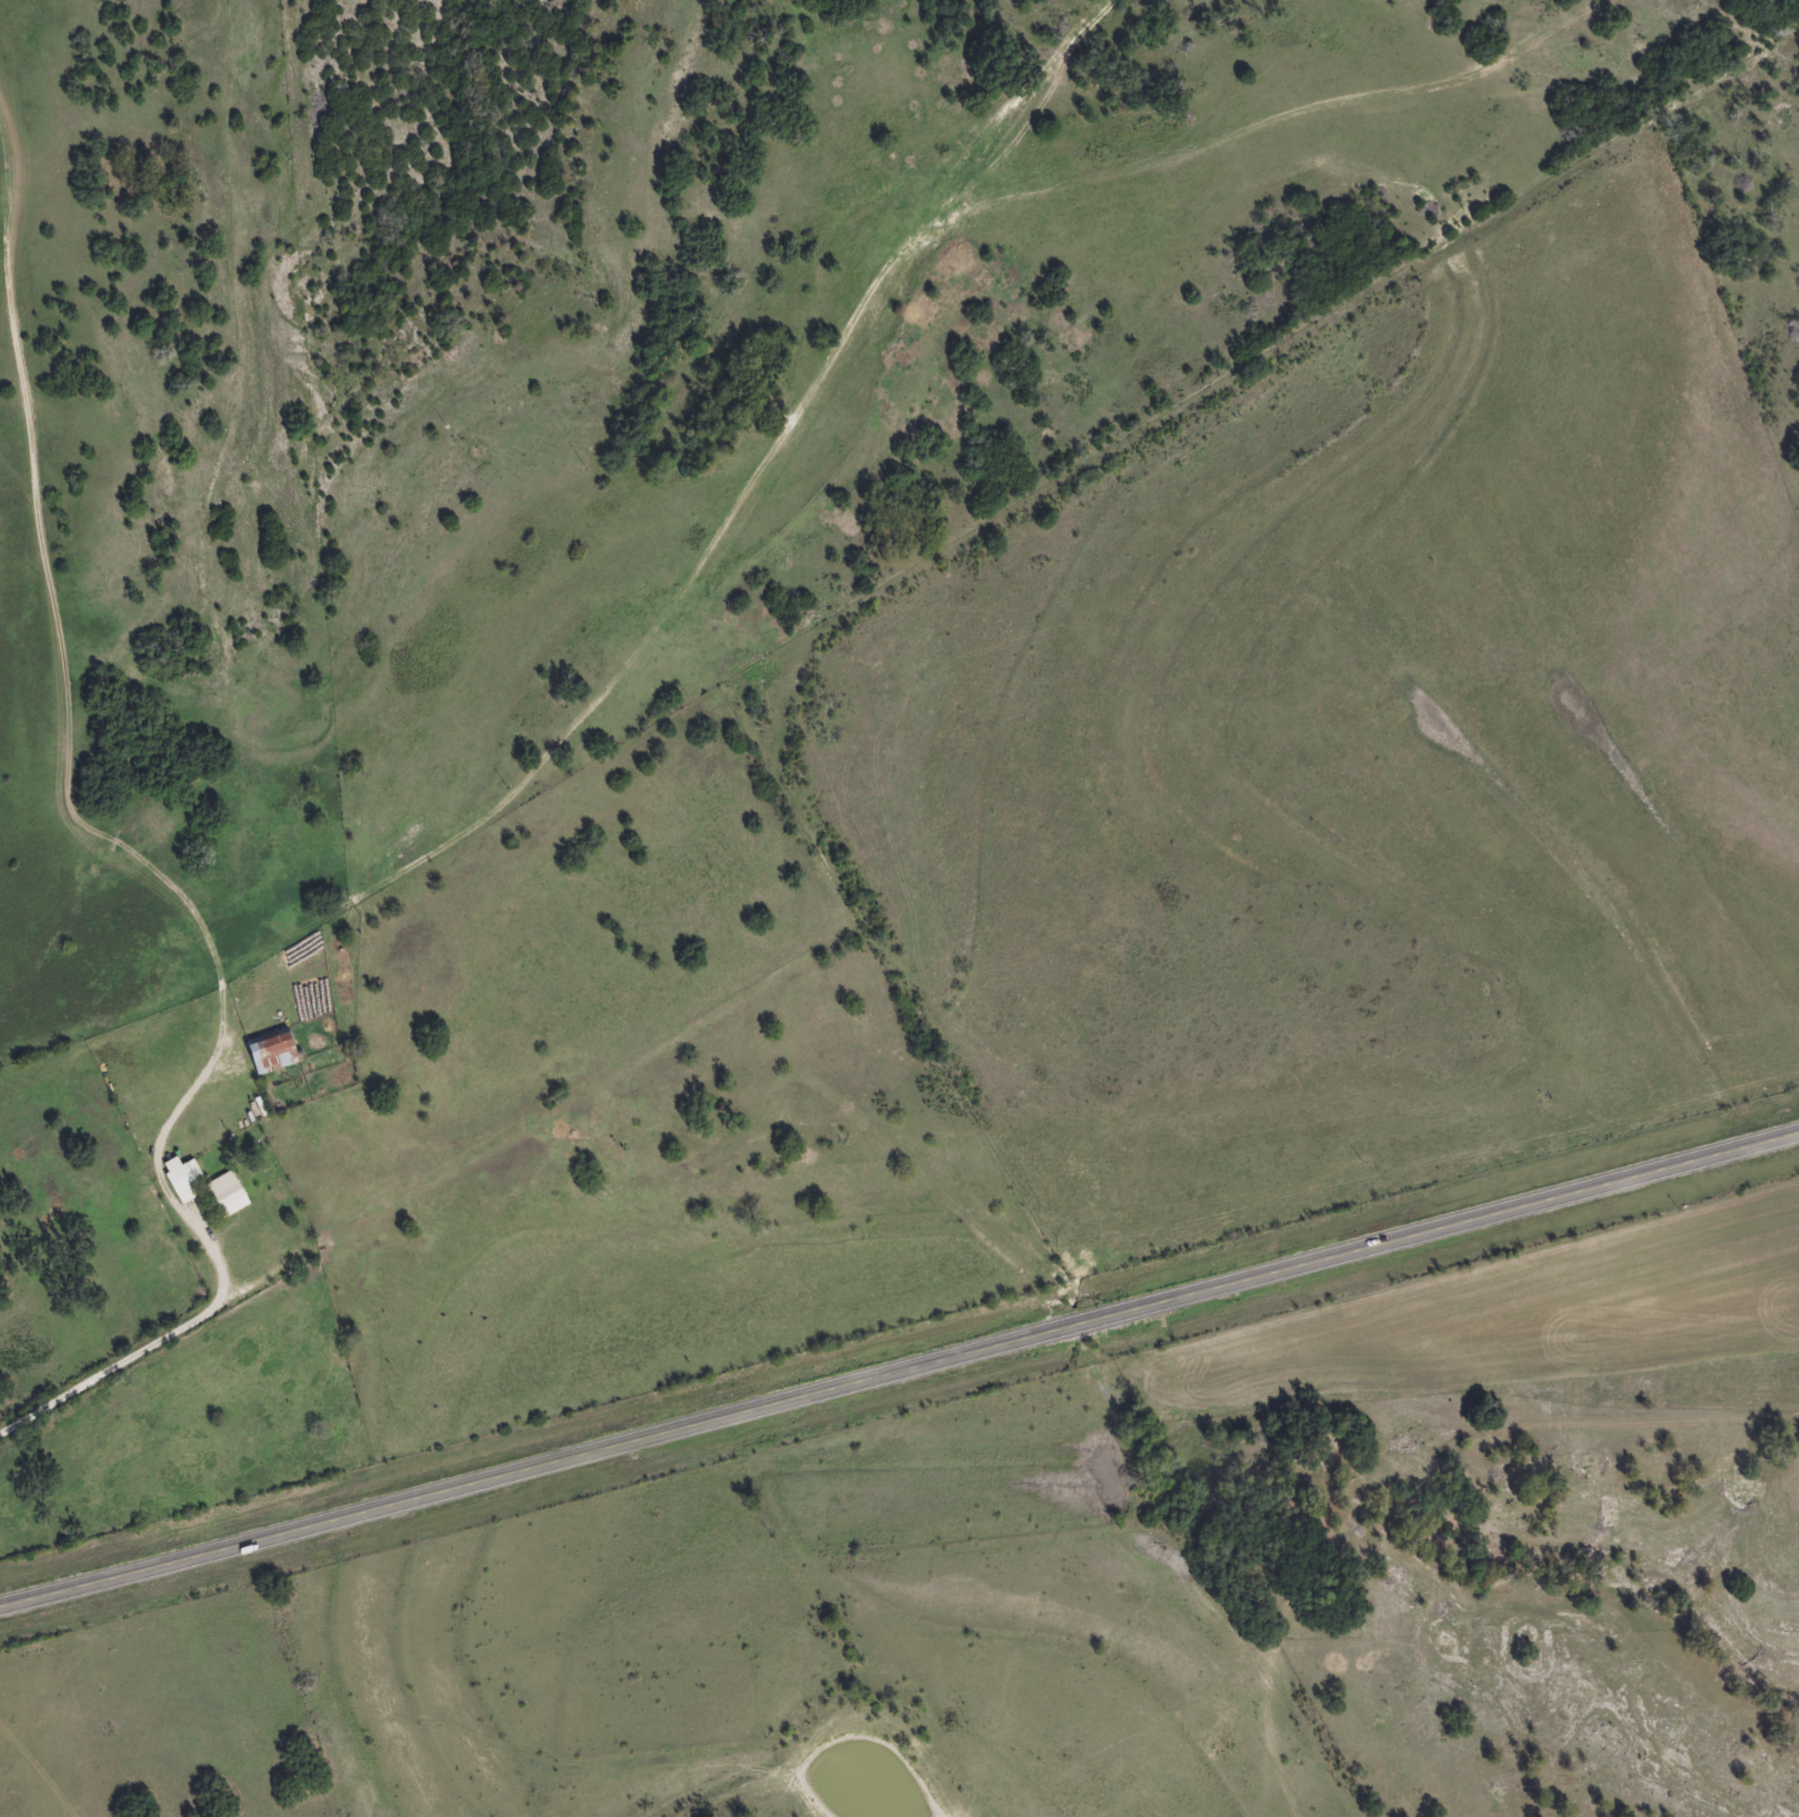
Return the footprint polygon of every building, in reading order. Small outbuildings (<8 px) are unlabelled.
[(301,1061),(292,1027),(249,1038),(258,1073),(301,1061)] [(198,1182),(187,1162),(166,1173),(176,1194),(198,1182)] [(208,1183),(225,1216),(250,1202),(233,1169),(208,1183)]
